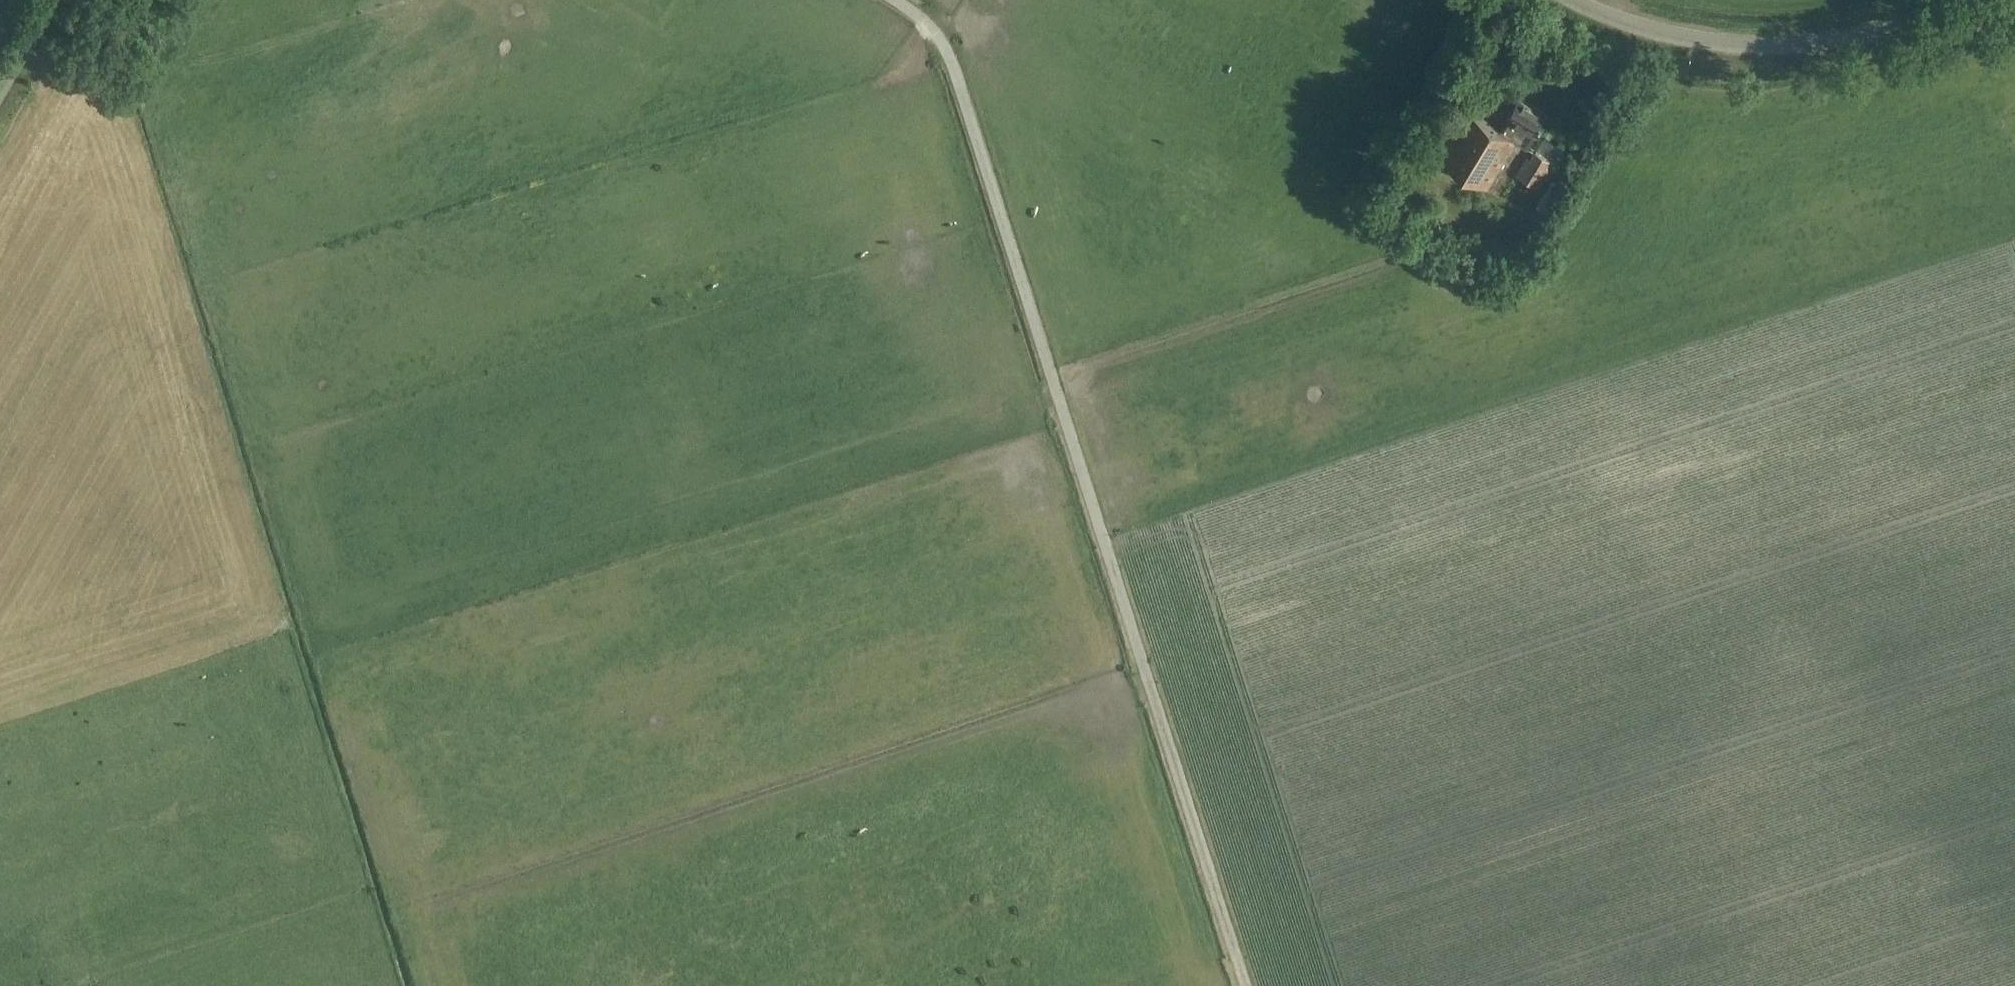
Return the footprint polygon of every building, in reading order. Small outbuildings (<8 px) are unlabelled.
[(1495,81),(1478,96),(1490,111),(1507,96),(1495,81)] [(1549,113),(1520,96),(1500,129),(1468,110),(1439,159),(1487,188),(1515,141),(1527,148),(1549,113)] [(1555,163),(1537,152),(1531,160),(1528,158),(1518,174),(1540,188),(1555,163)] [(1571,174),(1560,168),(1538,208),(1549,214),(1571,174)]
